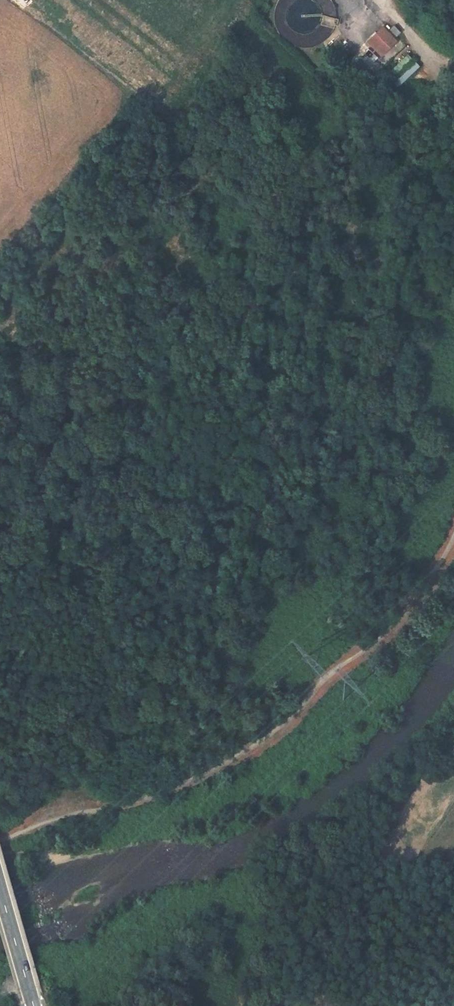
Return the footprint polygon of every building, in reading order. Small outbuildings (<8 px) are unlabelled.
[(394,26),(390,30),(397,37),(401,33),(394,26)] [(380,37),(386,31),(383,28),(377,34),(380,37)] [(386,31),(380,37),(377,34),(369,42),(382,55),(396,41),(386,31)] [(392,69),(404,82),(420,67),(409,54),(392,69)]
